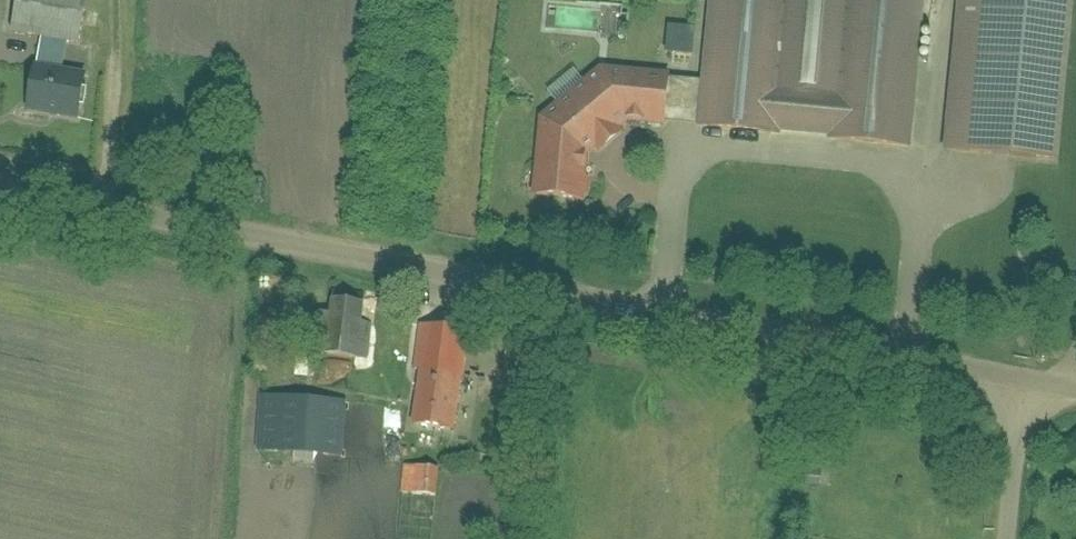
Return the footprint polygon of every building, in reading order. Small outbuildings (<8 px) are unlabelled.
[(70,46),(84,49),(92,0),(23,0),(17,37),(44,41),(32,114),(81,122),(87,86),(64,82),(70,46)] [(700,137),(912,156),(926,0),(712,0),(700,137)] [(946,158),(1061,169),(1075,8),(1075,0),(962,0),(946,158)] [(538,122),(533,200),(589,204),(592,155),(624,123),(673,130),(681,79),(607,73),(538,122)] [(330,360),(369,362),(372,307),(333,305),(330,360)] [(423,326),(412,423),(459,429),(470,332),(423,326)] [(259,399),(256,453),(347,458),(350,405),(259,399)] [(405,466),(400,494),(437,501),(442,472),(405,466)]
